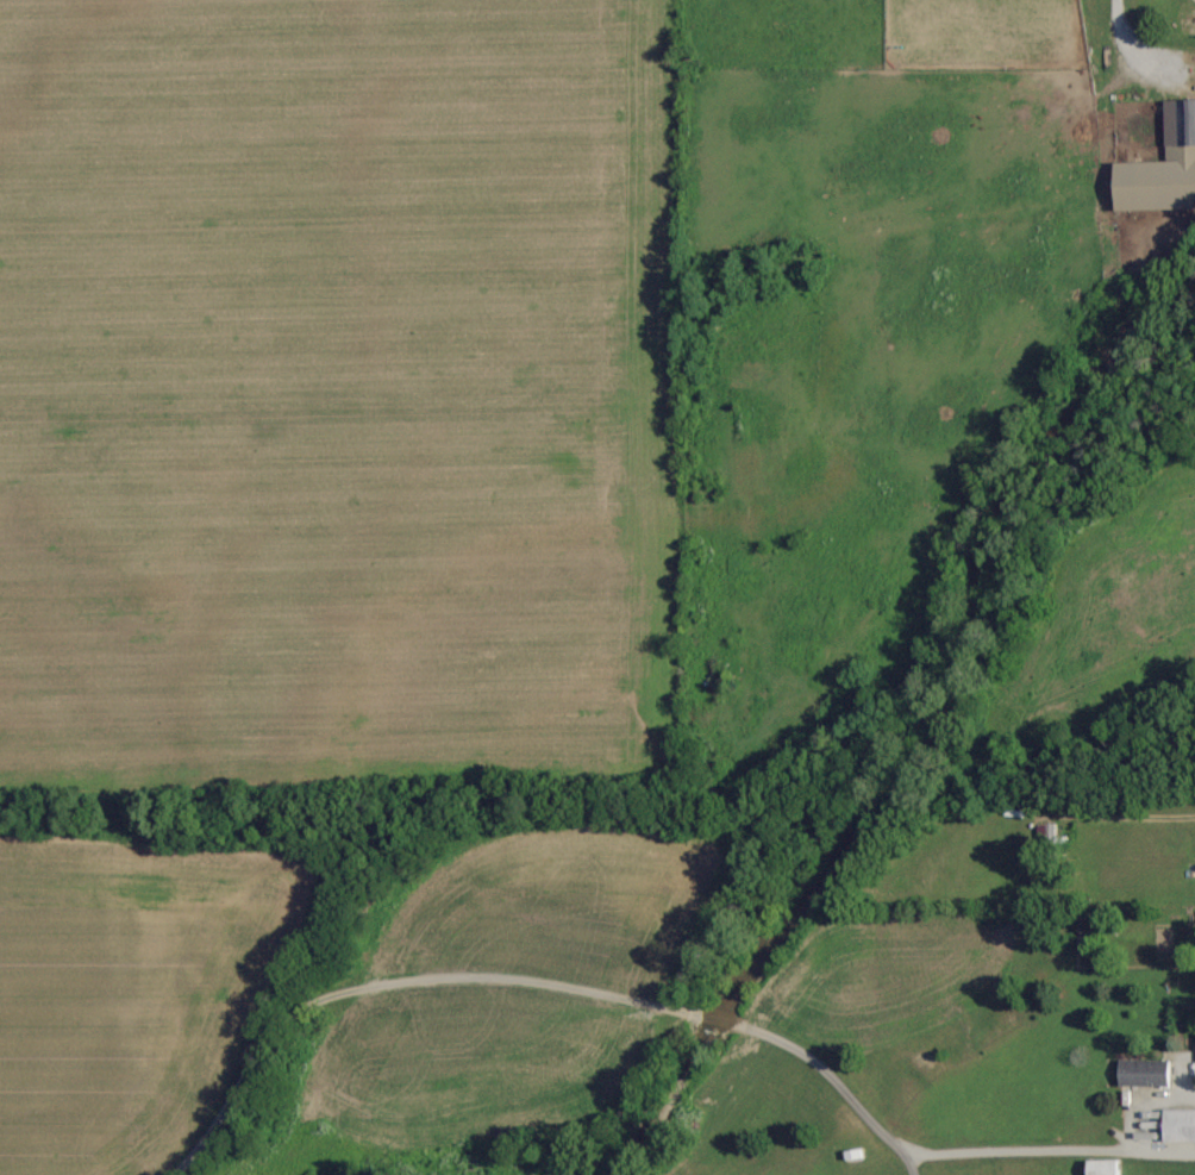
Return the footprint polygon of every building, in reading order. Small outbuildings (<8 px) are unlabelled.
[(1194,210),(1194,100),(1167,101),(1168,162),(1119,164),(1120,211),(1194,210)] [(1122,1087),(1172,1088),(1172,1062),(1122,1061),(1122,1087)] [(1168,1111),(1169,1144),(1194,1143),(1194,1111),(1168,1111)] [(1122,1162),(1091,1162),(1091,1174),(1122,1174),(1122,1162)]
